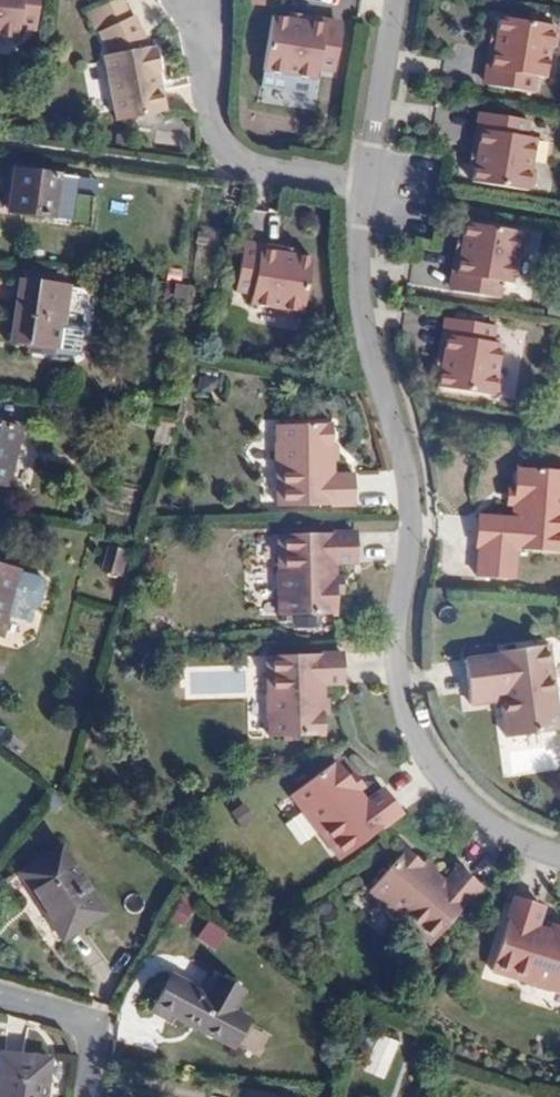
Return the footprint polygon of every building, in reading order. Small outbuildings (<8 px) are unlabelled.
[(15,36),(17,27),(34,29),(37,0),(0,0),(0,35),(15,36)] [(156,71),(154,59),(159,57),(155,35),(152,36),(151,32),(147,33),(146,27),(130,3),(99,24),(108,35),(108,40),(104,41),(116,106),(163,99),(160,71),(156,71)] [(502,5),(491,75),(536,82),(539,67),(549,67),(553,36),(559,32),(559,31),(559,19),(558,14),(502,5)] [(342,26),(275,14),(265,65),(271,72),(282,74),(287,70),(316,75),(318,65),(335,67),(342,26)] [(533,110),(487,102),(475,169),(530,180),(536,174),(538,164),(535,159),(539,127),(532,125),(533,110)] [(61,174),(17,168),(11,208),(55,214),(61,174)] [(519,234),(466,225),(456,292),(501,301),(503,288),(513,289),(517,258),(525,252),(526,244),(519,234)] [(311,263),(243,248),(236,291),(249,295),(247,304),(280,311),(284,316),(295,318),(303,312),(311,263)] [(68,285),(25,278),(15,339),(58,346),(68,285)] [(497,330),(451,321),(440,389),(494,398),(499,394),(503,382),(497,376),(502,344),(495,343),(497,330)] [(0,422),(0,482),(8,484),(21,427),(0,422)] [(329,427),(273,427),(275,509),(350,507),(350,479),(330,478),(329,427)] [(478,549),(481,549),(516,551),(559,554),(559,473),(516,471),(514,521),(480,519),(478,549)] [(350,535),(275,536),(276,619),(331,617),(331,566),(352,565),(350,535)] [(126,550),(110,547),(106,568),(121,571),(126,550)] [(481,549),(479,579),(514,581),(516,551),(481,549)] [(19,568),(0,563),(0,634),(2,634),(19,568)] [(558,646),(506,653),(506,658),(472,661),(479,706),(500,703),(499,692),(510,690),(516,739),(559,732),(559,658),(558,646)] [(340,662),(265,661),(264,742),(320,744),(320,692),(342,692),(340,662)] [(333,762),(290,795),(339,860),(400,814),(381,790),(365,803),(333,762)] [(60,849),(22,873),(64,937),(102,913),(60,849)] [(407,853),(370,894),(431,947),(481,890),(459,872),(445,886),(407,853)] [(494,973),(559,991),(559,934),(538,928),(543,909),(513,901),(494,973)] [(164,919),(180,925),(186,907),(171,902),(164,919)] [(193,939),(215,949),(223,931),(200,922),(193,939)] [(248,1018),(233,1010),(244,990),(219,976),(207,997),(190,988),(191,985),(172,974),(152,1009),(171,1020),(174,1015),(234,1046),(248,1018)] [(364,1068),(382,1074),(392,1043),(374,1037),(364,1068)] [(2,1051),(0,1070),(0,1096),(45,1096),(50,1056),(2,1051)]
